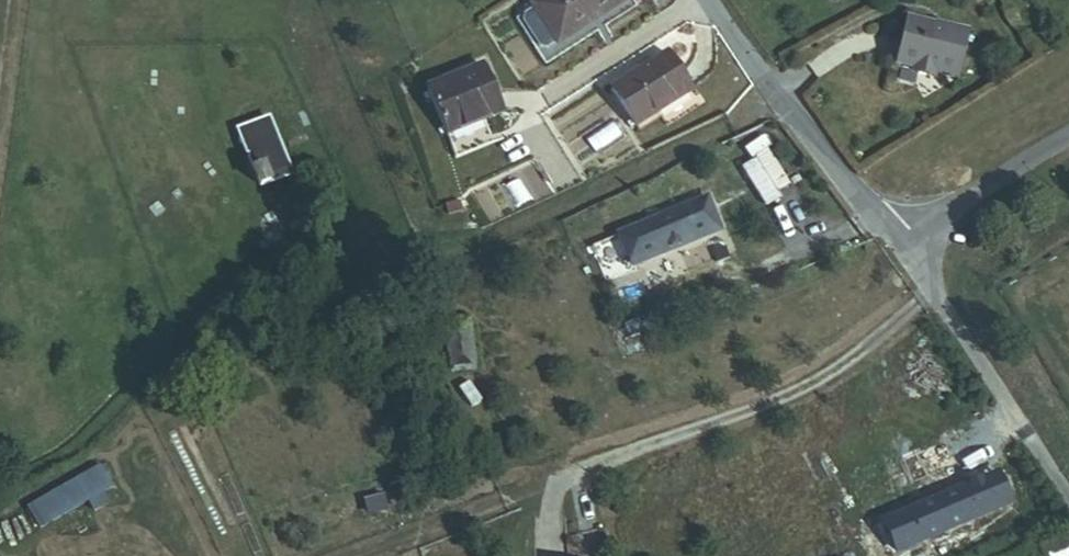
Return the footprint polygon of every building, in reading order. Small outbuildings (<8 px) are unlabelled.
[(545,60),(620,14),(611,0),(553,0),(521,20),(545,60)] [(972,28),(908,14),(897,63),(961,77),(972,28)] [(624,138),(680,102),(655,64),(599,99),(624,138)] [(442,138),(498,115),(478,66),(422,89),(442,138)] [(260,185),(292,172),(268,116),(236,130),(260,185)] [(626,271),(722,233),(708,199),(612,236),(626,271)] [(447,371),(474,368),(470,317),(443,320),(447,371)] [(39,526),(113,485),(99,461),(25,503),(39,526)] [(887,555),(897,555),(981,519),(969,490),(876,531),(887,555)]
